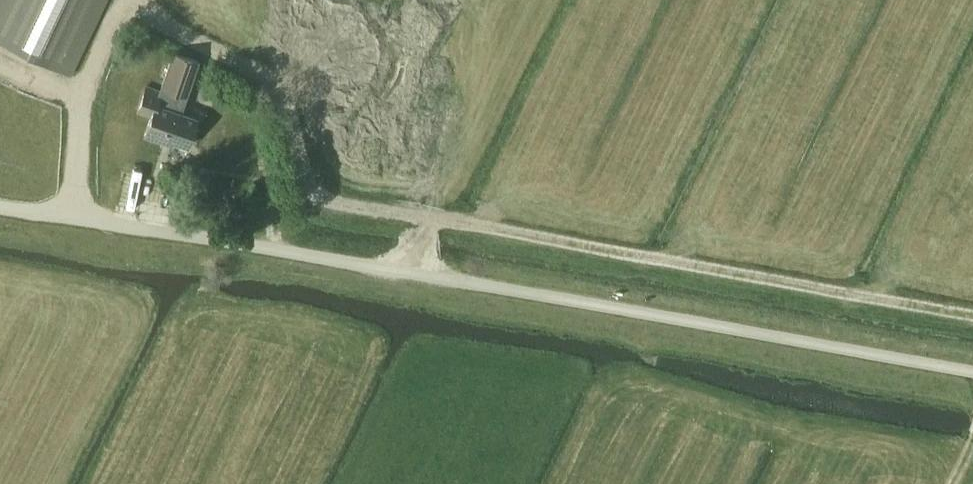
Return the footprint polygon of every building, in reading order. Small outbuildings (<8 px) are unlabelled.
[(71,74),(106,0),(0,0),(0,40),(71,74)] [(164,138),(186,145),(196,116),(178,110),(195,57),(171,49),(157,87),(144,83),(136,108),(149,112),(142,133),(163,142),(164,138)]
